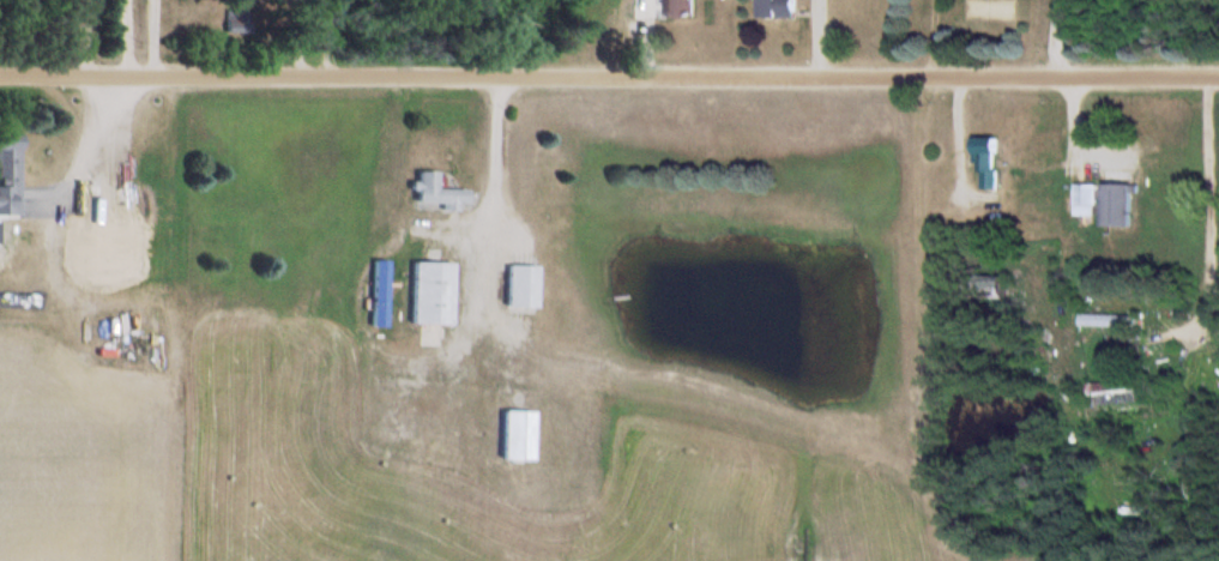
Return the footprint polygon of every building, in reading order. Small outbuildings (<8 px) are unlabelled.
[(667,19),(696,19),(697,0),(668,0),(667,19)] [(799,0),(764,0),(764,19),(799,19),(799,0)] [(0,135),(0,176),(20,176),(20,135),(0,135)] [(980,140),(980,190),(1001,190),(1001,140),(980,140)] [(440,173),(419,173),(420,206),(445,205),(445,211),(472,211),(471,190),(440,191),(440,173)] [(1099,185),(1077,185),(1077,217),(1099,217),(1099,185)] [(1106,186),(1106,227),(1137,227),(1137,186),(1106,186)] [(13,212),(13,188),(0,188),(0,212),(13,212)] [(416,264),(416,326),(455,326),(456,264),(416,264)] [(540,267),(511,267),(511,309),(540,309),(540,267)] [(1140,326),(1139,318),(1130,319),(1131,327),(1140,326)] [(506,462),(537,462),(537,412),(506,412),(506,462)]
